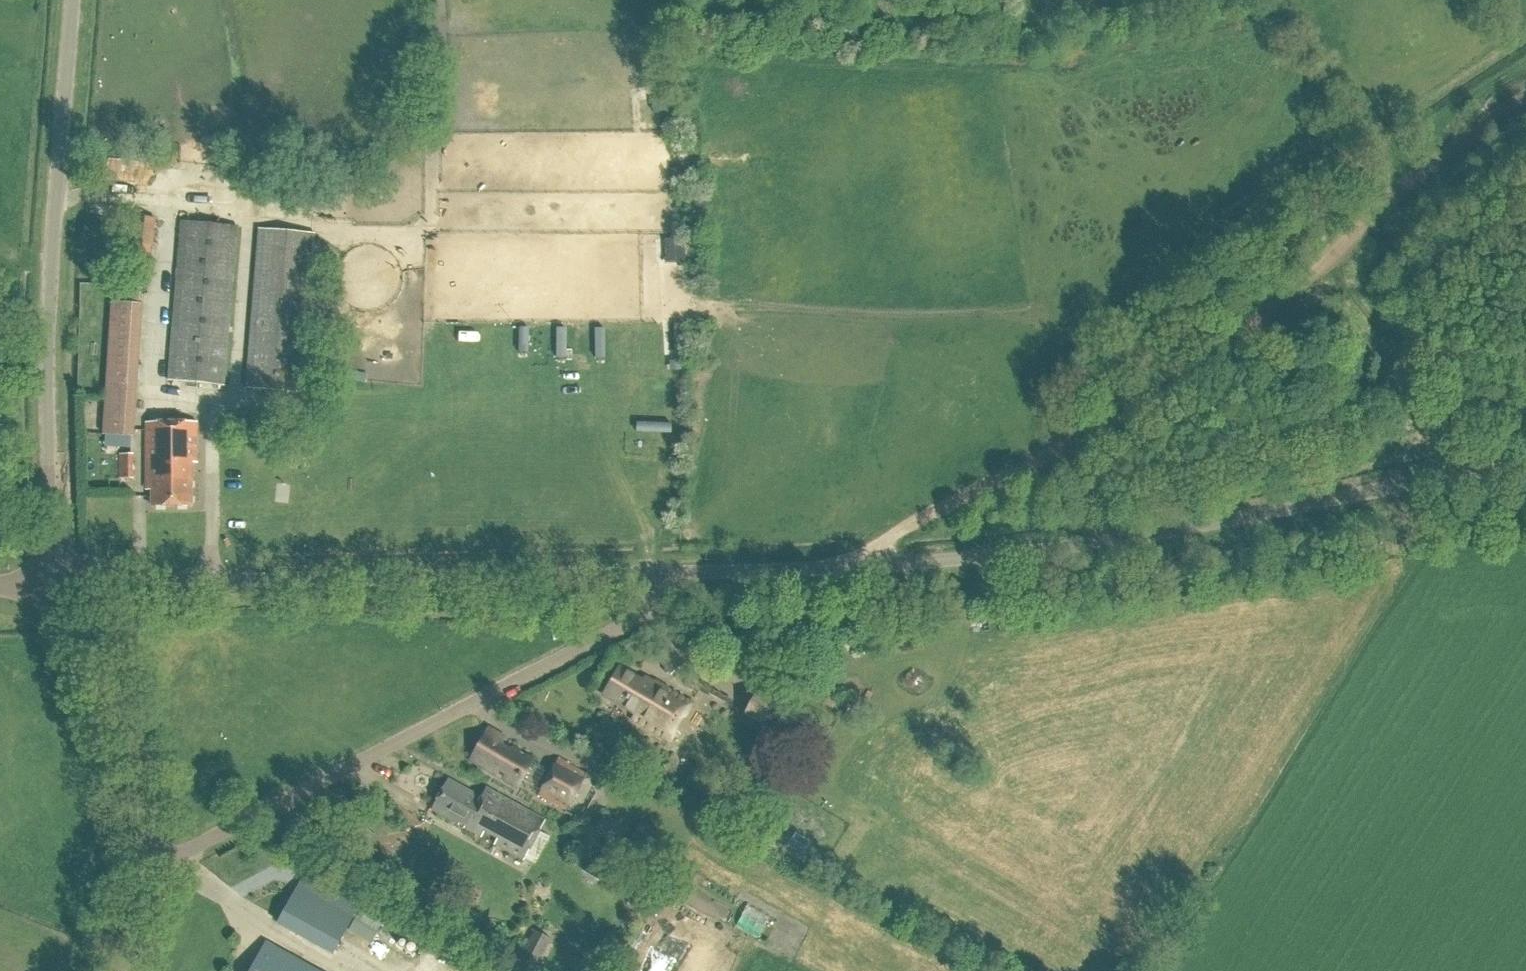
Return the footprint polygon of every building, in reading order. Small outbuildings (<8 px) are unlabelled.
[(149,275),(152,247),(154,247),(156,219),(127,216),(124,244),(131,245),(129,274),(149,275)] [(167,381),(225,386),(239,226),(181,222),(167,381)] [(246,389),(303,393),(316,233),(259,229),(246,389)] [(140,287),(141,285),(141,277),(132,276),(131,286),(140,287)] [(111,303),(103,435),(133,437),(142,304),(139,304),(116,303),(111,303)] [(196,466),(196,425),(146,424),(146,484),(152,484),(152,509),(190,510),(190,466),(196,466)] [(120,454),(120,479),(135,479),(134,454),(120,454)] [(916,631),(904,632),(906,646),(906,648),(918,647),(917,645),(916,631)] [(654,657),(671,676),(681,667),(665,648),(654,657)] [(618,667),(602,695),(636,714),(633,720),(671,741),(692,703),(656,683),(654,687),(618,667)] [(764,725),(776,705),(755,694),(744,714),(764,725)] [(570,714),(636,747),(644,730),(578,697),(570,714)] [(778,719),(771,729),(779,734),(785,724),(778,719)] [(517,787),(531,762),(532,760),(502,744),(505,739),(488,728),(486,731),(484,737),(470,762),(517,787)] [(853,742),(839,733),(832,743),(846,752),(853,742)] [(804,735),(797,747),(804,752),(812,740),(804,735)] [(536,800),(565,815),(586,774),(557,759),(536,800)] [(448,780),(432,810),(481,837),(484,831),(499,839),(496,845),(524,861),(546,822),(486,789),(481,798),(448,780)] [(601,881),(616,853),(596,842),(581,871),(601,881)] [(278,923),(336,955),(356,918),(298,887),(278,923)] [(537,964),(551,939),(535,930),(521,955),(511,970),(533,970),(537,964)] [(267,943),(251,970),(317,970),(267,943)]
